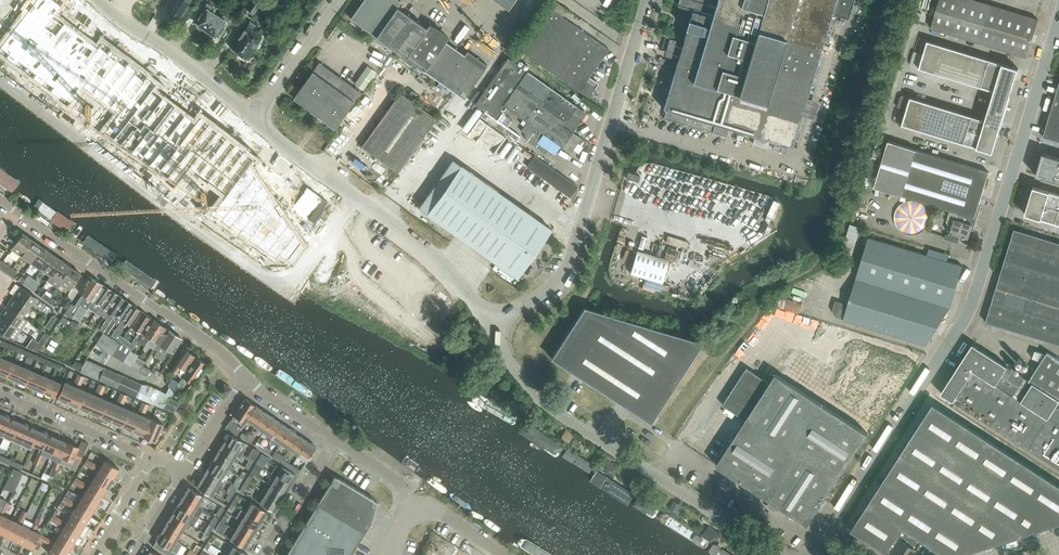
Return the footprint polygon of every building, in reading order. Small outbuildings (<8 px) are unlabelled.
[(5,59),(6,57),(60,98),(59,100),(66,106),(68,103),(123,145),(122,147),(129,152),(130,151),(166,179),(165,180),(173,186),(174,184),(212,212),(211,214),(218,219),(219,218),(230,225),(229,227),(237,232),(238,230),(284,262),(288,257),(291,260),(303,244),(301,240),(312,225),(316,229),(320,224),(323,220),(327,215),(329,212),(329,211),(330,211),(330,210),(331,209),(330,208),(330,207),(330,206),(330,205),(329,204),(329,203),(327,202),(327,201),(309,188),(305,185),(301,190),(60,7),(63,3),(62,2),(62,0),(35,0),(33,3),(29,2),(26,6),(29,9),(0,47),(0,55),(5,59)] [(166,11),(179,19),(192,0),(174,0),(166,11)] [(254,13),(261,0),(253,0),(248,10),(254,13)] [(424,70),(464,98),(487,65),(467,51),(464,55),(445,41),(448,37),(448,38),(448,37),(446,34),(443,32),(440,29),(436,27),(433,25),(429,24),(429,25),(427,28),(397,7),(401,1),(399,0),(363,0),(350,18),(406,58),(408,55),(426,67),(424,70)] [(508,9),(514,0),(495,0),(508,9)] [(677,4),(693,9),(663,108),(666,109),(664,118),(726,136),(729,128),(790,146),(830,12),(848,18),(853,0),(679,0),(677,4)] [(1027,57),(1038,19),(975,0),(940,0),(931,28),(1027,57)] [(214,8),(208,4),(195,23),(199,25),(198,27),(205,32),(216,15),(212,12),(214,8)] [(573,83),(590,95),(596,88),(585,80),(603,55),(604,56),(609,49),(545,5),(515,47),(570,86),(573,83)] [(216,15),(205,32),(213,37),(214,35),(218,38),(231,19),(224,15),(222,19),(216,15)] [(237,54),(246,60),(250,55),(252,57),(256,51),(253,50),(262,37),(252,31),(256,25),(251,22),(240,38),(238,37),(231,48),(238,53),(237,54)] [(1019,68),(928,41),(924,54),(914,51),(911,62),(911,65),(920,68),(994,91),(985,120),(911,97),(911,98),(902,95),(900,97),(897,107),(907,110),(902,125),(993,152),(1001,125),(1010,96),(1019,68)] [(503,105),(571,153),(581,138),(573,132),(586,113),(508,57),(475,104),(494,118),(503,105)] [(311,73),(293,98),(335,127),(353,102),(353,103),(361,92),(319,62),(311,73)] [(1043,136),(1058,141),(1058,85),(1057,90),(1055,97),(1051,110),(1051,111),(1047,123),(1043,136)] [(361,146),(398,172),(437,118),(400,92),(361,146)] [(944,238),(958,243),(960,236),(969,239),(973,226),(975,227),(980,209),(978,209),(989,172),(889,141),(874,187),(950,210),(947,221),(948,224),(952,225),(950,233),(946,235),(944,238)] [(570,197),(577,186),(531,153),(523,164),(570,197)] [(1039,164),(1058,170),(1058,169),(1058,158),(1043,153),(1039,164)] [(1039,164),(1036,175),(1055,181),(1058,170),(1039,164)] [(461,166),(427,213),(511,272),(512,273),(517,276),(523,268),(548,233),(550,229),(461,166)] [(0,167),(0,184),(14,194),(22,183),(0,167)] [(1034,187),(1025,214),(1058,224),(1058,194),(1034,187)] [(77,225),(32,194),(26,203),(71,234),(77,225)] [(1015,229),(986,322),(1058,344),(1058,243),(1015,229)] [(12,249),(21,256),(33,240),(23,233),(12,249)] [(949,259),(869,235),(856,278),(857,278),(950,307),(963,265),(948,261),(949,259)] [(21,256),(31,262),(42,246),(33,240),(21,256)] [(31,262),(41,269),(52,253),(42,246),(31,262)] [(41,269),(50,276),(61,260),(52,253),(41,269)] [(9,274),(13,268),(1,260),(0,262),(0,268),(9,274)] [(57,287),(60,282),(71,267),(61,260),(50,276),(47,280),(57,287)] [(160,284),(126,260),(122,266),(156,290),(160,284)] [(71,267),(60,282),(70,289),(81,274),(71,267)] [(9,274),(13,277),(17,271),(13,268),(9,274)] [(90,275),(88,279),(79,291),(83,294),(75,306),(71,303),(64,313),(68,316),(70,318),(77,308),(80,304),(86,296),(97,280),(90,275)] [(950,307),(857,278),(856,278),(844,318),(926,343),(950,307)] [(22,283),(28,287),(31,283),(25,279),(22,283)] [(88,307),(93,301),(93,300),(104,284),(97,280),(86,296),(80,304),(77,308),(80,309),(83,306),(87,309),(88,307)] [(31,283),(28,287),(34,291),(36,287),(31,283)] [(88,307),(95,312),(100,305),(111,289),(104,284),(93,300),(93,301),(88,307)] [(184,300),(162,285),(158,292),(179,306),(184,300)] [(20,286),(13,296),(29,307),(36,297),(20,286)] [(107,309),(118,294),(111,289),(100,305),(96,311),(100,314),(102,312),(105,314),(107,309)] [(44,292),(41,297),(47,301),(50,296),(44,292)] [(106,319),(99,329),(103,332),(111,320),(114,314),(125,299),(118,294),(107,309),(105,314),(103,317),(106,319)] [(13,296),(7,306),(22,317),(29,307),(13,296)] [(50,296),(47,301),(53,304),(56,300),(50,296)] [(115,322),(118,324),(122,319),(132,304),(125,299),(114,314),(111,320),(110,321),(104,331),(108,334),(115,322)] [(130,325),(140,310),(132,304),(122,319),(118,324),(116,328),(111,335),(120,342),(124,337),(120,334),(123,329),(121,328),(125,322),(130,325)] [(22,317),(7,306),(0,315),(21,330),(28,320),(22,317)] [(551,358),(651,423),(703,342),(584,307),(551,358)] [(131,327),(139,331),(132,342),(124,337),(120,342),(125,346),(131,350),(132,351),(135,345),(137,341),(142,333),(142,332),(151,318),(141,311),(131,327)] [(8,336),(14,340),(21,330),(0,315),(0,335),(6,338),(8,336)] [(49,321),(53,324),(57,318),(52,315),(49,321)] [(60,321),(66,325),(67,326),(70,321),(63,316),(60,321)] [(142,332),(142,333),(137,341),(145,346),(146,344),(150,338),(159,323),(151,318),(142,332)] [(53,324),(49,321),(45,326),(49,329),(53,324)] [(147,348),(149,346),(154,349),(154,348),(158,343),(167,328),(159,323),(150,338),(146,344),(145,346),(144,347),(147,348)] [(154,348),(158,351),(155,356),(159,358),(162,354),(165,348),(174,333),(167,328),(158,343),(154,348)] [(103,333),(96,344),(107,351),(114,339),(103,333)] [(173,353),(182,339),(174,333),(165,348),(162,354),(159,358),(162,361),(169,351),(173,353)] [(38,342),(43,345),(46,339),(42,336),(38,342)] [(0,342),(0,344),(9,348),(11,343),(1,339),(0,342)] [(114,339),(107,351),(112,354),(120,343),(114,339)] [(43,345),(38,342),(33,349),(38,351),(43,345)] [(11,343),(9,348),(18,352),(20,347),(11,343)] [(120,343),(112,354),(118,358),(125,346),(120,343)] [(953,400),(1058,468),(1058,399),(974,345),(964,360),(964,361),(943,394),(953,400)] [(125,346),(118,358),(124,361),(131,350),(125,346)] [(20,347),(18,352),(28,356),(30,351),(20,347)] [(171,370),(175,373),(180,367),(185,370),(195,356),(185,349),(171,370)] [(131,350),(124,361),(129,365),(133,359),(136,353),(131,350)] [(30,351),(28,356),(37,360),(39,355),(30,351)] [(39,355),(37,360),(46,364),(48,360),(39,355)] [(183,377),(192,383),(206,363),(197,357),(183,377)] [(0,368),(0,374),(7,377),(14,363),(4,358),(0,368)] [(86,359),(80,371),(87,374),(92,362),(86,359)] [(133,359),(129,365),(138,370),(142,365),(133,359)] [(48,360),(46,364),(56,368),(58,364),(48,360)] [(92,362),(87,374),(99,379),(105,367),(92,362)] [(14,363),(7,377),(17,381),(23,367),(14,363)] [(58,364),(56,368),(65,372),(67,368),(58,364)] [(142,365),(138,370),(147,376),(151,370),(142,365)] [(23,367),(17,381),(26,385),(33,371),(23,367)] [(105,367),(99,379),(111,385),(117,373),(105,367)] [(772,501),(768,506),(777,512),(781,507),(808,524),(831,489),(839,478),(867,434),(868,433),(776,374),(770,383),(747,368),(733,390),(723,405),(746,420),(717,465),(772,501)] [(33,371),(26,385),(36,389),(42,375),(33,371)] [(117,373),(111,385),(118,388),(123,376),(117,373)] [(42,375),(36,389),(45,393),(51,379),(42,375)] [(123,376),(118,388),(124,391),(129,378),(123,376)] [(129,378),(124,391),(130,393),(135,381),(129,378)] [(51,379),(45,393),(54,398),(61,383),(51,379)] [(76,386),(65,381),(57,399),(69,404),(76,386)] [(135,381),(130,393),(136,396),(141,384),(135,381)] [(141,384),(136,396),(143,399),(149,385),(141,384)] [(219,391),(226,396),(231,389),(224,384),(219,391)] [(149,385),(143,399),(148,402),(154,387),(149,385)] [(87,390),(76,386),(69,404),(79,408),(87,390)] [(154,387),(148,402),(154,404),(161,390),(154,387)] [(160,407),(163,408),(170,397),(174,390),(169,387),(166,393),(160,407)] [(98,395),(87,390),(79,408),(90,413),(98,395)] [(154,404),(160,407),(166,393),(161,390),(154,404)] [(518,419),(476,393),(471,400),(513,427),(518,419)] [(109,400),(98,395),(90,413),(101,418),(109,400)] [(170,397),(163,408),(174,412),(174,413),(178,406),(180,403),(179,402),(170,397)] [(244,422),(246,420),(256,405),(245,398),(234,415),(244,422)] [(119,404),(109,400),(101,418),(112,422),(119,404)] [(945,554),(960,554),(1058,524),(1058,485),(934,403),(851,529),(887,552),(888,550),(890,552),(888,554),(944,554),(945,554)] [(130,409),(119,404),(112,422),(122,427),(130,409)] [(246,420),(255,425),(265,411),(256,405),(246,420)] [(141,414),(130,409),(122,427),(133,432),(141,414)] [(273,417),(265,411),(255,425),(263,431),(273,417)] [(0,418),(0,435),(3,437),(12,417),(2,413),(0,418)] [(152,418),(141,414),(133,432),(144,436),(152,418)] [(12,417),(3,437),(12,441),(21,421),(12,417)] [(263,431),(272,437),(282,423),(273,417),(263,431)] [(155,441),(160,431),(165,433),(168,428),(162,426),(163,423),(152,418),(144,436),(155,441)] [(21,421),(12,441),(22,445),(30,425),(21,421)] [(272,437),(281,443),(290,429),(282,423),(272,437)] [(563,447),(526,424),(522,431),(559,454),(563,447)] [(30,425),(22,445),(31,449),(33,444),(40,429),(30,425)] [(43,455),(40,454),(43,448),(49,433),(40,429),(33,444),(40,447),(38,453),(35,458),(41,460),(43,455)] [(281,443),(289,449),(299,435),(290,429),(281,443)] [(43,455),(45,449),(53,452),(59,438),(49,433),(43,448),(40,454),(43,455)] [(229,433),(224,442),(243,453),(245,449),(241,447),(244,442),(229,433)] [(289,449),(298,455),(308,440),(299,435),(289,449)] [(59,438),(53,452),(60,455),(57,461),(55,460),(53,467),(57,469),(60,462),(69,442),(59,438)] [(426,465),(387,438),(381,446),(420,474),(426,465)] [(316,446),(308,440),(298,455),(307,461),(316,446)] [(79,446),(77,450),(84,453),(88,443),(82,441),(79,446)] [(79,446),(69,442),(60,462),(70,466),(69,467),(76,470),(81,460),(84,453),(77,450),(79,446)] [(224,442),(218,451),(233,460),(236,455),(240,458),(243,453),(224,442)] [(254,448),(249,457),(254,460),(259,451),(254,448)] [(218,451),(213,460),(228,469),(233,460),(218,451)] [(591,467),(566,451),(560,459),(586,475),(591,467)] [(5,457),(3,461),(13,466),(15,461),(5,457)] [(96,465),(95,467),(113,478),(119,468),(105,460),(101,467),(96,465)] [(213,460),(207,469),(222,478),(228,469),(213,460)] [(15,461),(13,466),(22,470),(24,465),(15,461)] [(282,466),(276,475),(291,484),(297,475),(282,466)] [(95,467),(94,469),(98,472),(94,479),(107,487),(113,478),(95,467)] [(207,469),(202,478),(217,487),(222,478),(207,469)] [(632,492),(595,469),(590,476),(627,499),(632,492)] [(276,475),(271,484),(286,493),(291,484),(276,475)] [(370,523),(371,524),(377,501),(334,475),(333,475),(334,476),(286,554),(350,554),(370,523)] [(217,487),(202,478),(197,487),(211,496),(217,487)] [(85,483),(84,485),(102,496),(107,487),(94,479),(89,486),(85,483)] [(271,484),(265,493),(280,502),(286,493),(271,484)] [(84,485),(82,488),(87,490),(82,497),(96,506),(102,496),(84,485)] [(189,487),(183,496),(198,505),(204,496),(189,487)] [(280,502),(265,493),(260,502),(275,511),(280,502)] [(658,508),(635,494),(629,505),(651,519),(658,508)] [(193,514),(198,505),(183,496),(178,505),(193,514)] [(74,502),(72,504),(90,515),(96,506),(82,497),(78,504),(74,502)] [(252,503),(247,512),(261,521),(267,512),(252,503)] [(72,504),(71,506),(75,509),(71,516),(85,524),(90,515),(72,504)] [(193,514),(178,505),(172,514),(187,523),(193,514)] [(204,509),(202,512),(212,518),(214,515),(204,509)] [(705,539),(659,510),(654,518),(699,547),(705,539)] [(247,512),(241,521),(256,530),(261,521),(247,512)] [(0,514),(0,532),(4,534),(12,519),(2,515),(0,514)] [(172,514),(167,523),(182,532),(187,523),(172,514)] [(212,518),(208,524),(213,527),(219,518),(215,515),(214,515),(212,518)] [(85,524),(71,516),(67,523),(62,520),(61,522),(79,533),(85,524)] [(4,534),(14,539),(18,529),(16,528),(19,523),(17,522),(12,519),(4,534)] [(241,521),(236,529),(251,538),(256,530),(241,521)] [(79,533),(61,522),(60,525),(64,527),(60,534),(73,543),(79,533)] [(14,539),(23,543),(31,529),(21,524),(19,523),(16,528),(18,529),(14,539)] [(167,523),(161,531),(176,540),(182,532),(167,523)] [(208,524),(203,532),(204,533),(208,535),(213,527),(208,524)] [(31,529),(23,543),(33,548),(40,534),(35,531),(31,529)] [(251,538),(236,529),(230,538),(245,547),(251,538)] [(156,540),(171,549),(176,553),(182,544),(176,540),(161,531),(156,540)] [(518,532),(512,541),(532,554),(550,554),(518,532)] [(51,539),(50,541),(68,552),(73,543),(60,534),(55,542),(51,539)] [(156,540),(153,546),(168,554),(180,554),(176,553),(171,549),(156,540)] [(50,541),(48,543),(53,546),(48,553),(52,554),(66,554),(68,552),(50,541)] [(708,541),(701,552),(705,554),(729,554),(708,541)] [(229,554),(248,554),(229,543),(228,545),(232,548),(228,554),(229,554)]
